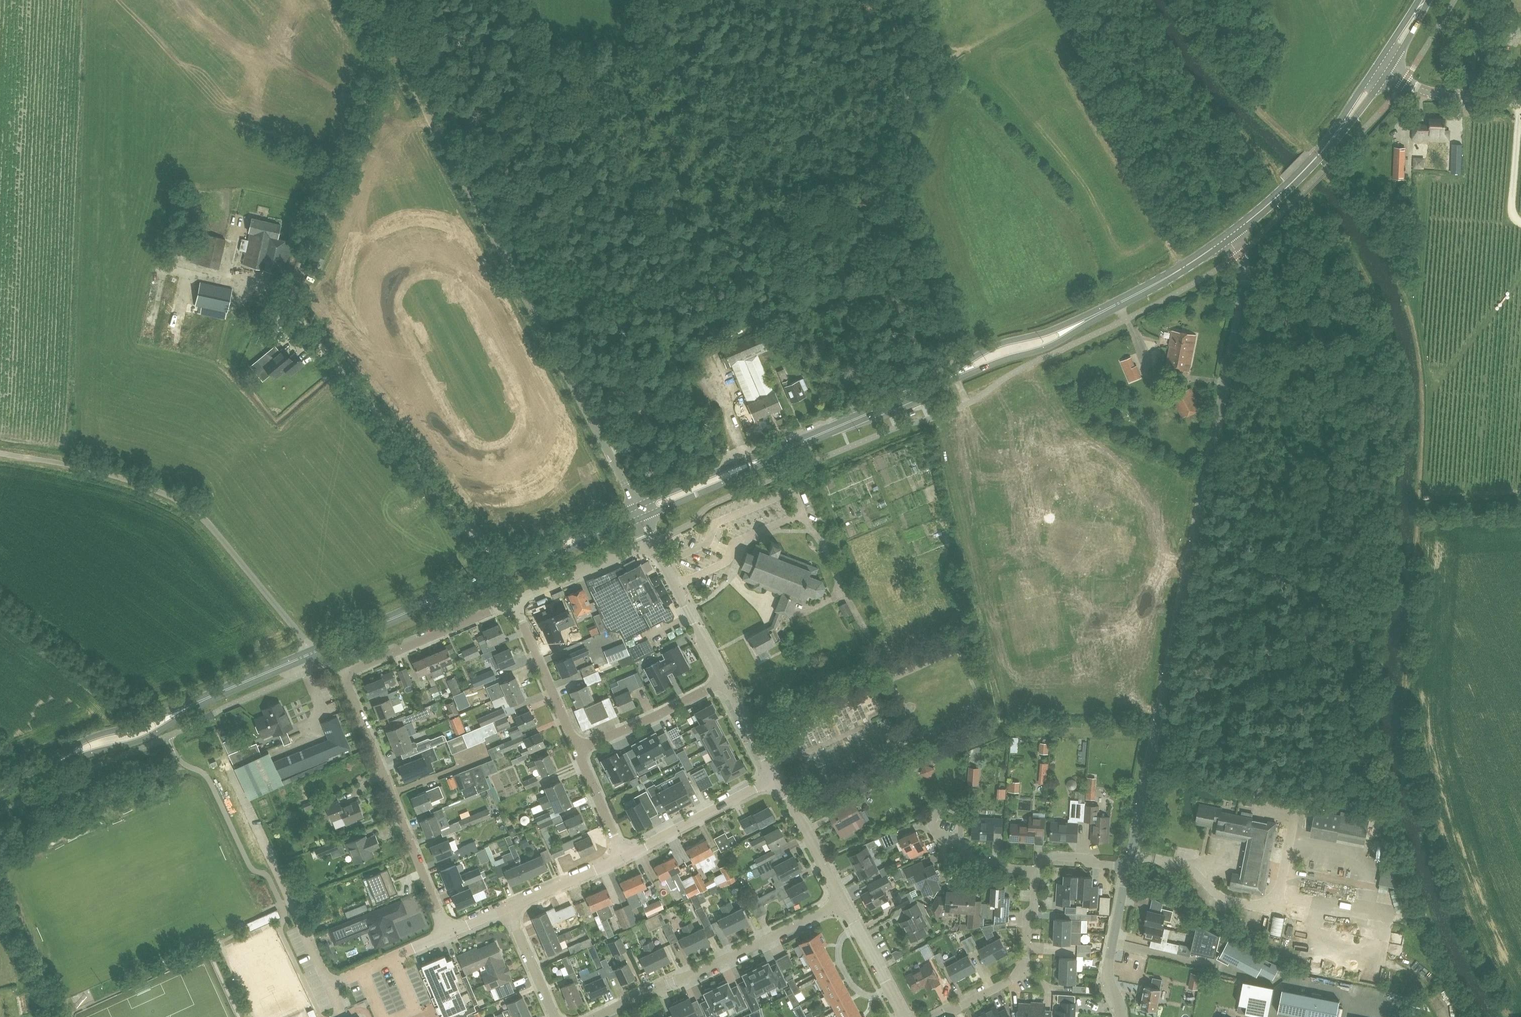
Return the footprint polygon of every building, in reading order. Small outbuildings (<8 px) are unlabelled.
[(934,57),(941,50),(932,39),(924,46),(934,57)] [(1448,139),(1448,130),(1444,130),(1444,120),(1429,120),(1429,126),(1413,126),(1413,139),(1426,139),(1426,134),(1429,134),(1429,139),(1448,139)] [(1405,149),(1395,149),(1394,179),(1404,179),(1405,149)] [(281,225),(252,218),(249,232),(250,232),(277,238),(281,225)] [(283,273),(290,241),(277,238),(250,232),(248,240),(242,238),(239,249),(245,251),(242,263),(283,273)] [(196,233),(190,262),(219,269),(226,239),(196,233)] [(316,255),(312,265),(321,269),(325,259),(316,255)] [(228,312),(233,288),(200,281),(195,306),(228,312)] [(761,398),(774,393),(761,363),(775,357),(771,348),(777,345),(769,326),(722,346),(725,352),(721,354),(724,361),(726,367),(731,366),(732,365),(749,404),(761,398)] [(1189,372),(1196,335),(1173,330),(1170,346),(1166,367),(1189,372)] [(271,374),(274,378),(286,369),(290,375),(303,364),(295,354),(290,358),(283,349),(271,360),(265,353),(250,366),(263,381),(271,374)] [(1135,365),(1132,356),(1120,361),(1130,382),(1142,377),(1137,364),(1135,365)] [(803,390),(808,388),(803,378),(798,380),(790,384),(784,369),(778,372),(791,402),(805,396),(803,390)] [(1191,388),(1179,394),(1172,398),(1182,417),(1201,407),(1191,388)] [(761,398),(767,413),(781,407),(775,393),(774,393),(761,398)] [(740,399),(738,395),(730,398),(733,405),(741,401),(740,399)] [(761,398),(749,404),(748,404),(754,419),(767,413),(761,398)] [(747,415),(741,418),(744,425),(750,423),(747,415)] [(1256,538),(1264,548),(1279,537),(1271,528),(1256,538)] [(777,611),(781,613),(789,616),(796,600),(804,603),(808,593),(815,596),(822,593),(824,587),(821,580),(815,578),(818,568),(777,552),(780,544),(772,541),(769,549),(756,544),(752,554),(746,552),(741,566),(746,569),(742,579),(755,584),(753,587),(761,590),(762,586),(781,594),(775,610),(777,611)] [(594,584),(589,586),(588,586),(600,613),(607,630),(621,632),(625,641),(664,619),(668,620),(671,619),(672,615),(670,610),(666,609),(664,610),(647,578),(648,578),(640,564),(625,571),(623,568),(619,566),(594,578),(593,582),(594,584)] [(577,615),(591,609),(583,588),(569,594),(577,615)] [(844,617),(852,613),(847,602),(839,606),(844,617)] [(550,640),(566,634),(563,626),(555,629),(552,622),(562,617),(556,603),(535,612),(542,628),(545,627),(550,640)] [(775,629),(781,613),(777,611),(771,625),(767,628),(767,627),(748,637),(749,639),(747,640),(750,645),(751,644),(756,653),(758,652),(761,659),(769,655),(766,648),(775,643),(781,640),(775,629)] [(600,613),(594,616),(600,632),(607,630),(600,613)] [(493,643),(505,638),(499,624),(483,631),(485,635),(477,638),(484,653),(495,648),(493,643)] [(604,649),(610,662),(612,661),(630,654),(624,641),(604,649)] [(440,650),(435,652),(441,666),(444,673),(448,671),(445,664),(452,661),(449,653),(454,651),(451,643),(439,648),(440,650)] [(640,643),(628,649),(630,654),(633,662),(646,655),(640,643)] [(466,661),(480,654),(476,645),(462,651),(466,661)] [(659,660),(644,668),(657,692),(664,689),(663,687),(671,683),(667,674),(672,671),(674,675),(689,667),(678,646),(663,654),(665,658),(660,661),(659,660)] [(495,669),(515,661),(509,648),(490,657),(495,669)] [(572,661),(579,658),(576,651),(569,654),(570,657),(557,662),(563,676),(576,670),(572,661)] [(435,652),(424,657),(430,671),(441,666),(435,652)] [(630,654),(619,659),(622,666),(633,662),(630,654)] [(424,657),(413,662),(419,675),(426,673),(432,686),(429,688),(431,694),(432,694),(433,697),(440,694),(438,691),(439,691),(433,677),(430,671),(424,657)] [(593,663),(580,669),(583,677),(596,671),(593,663)] [(406,667),(397,671),(403,687),(409,685),(412,683),(406,667)] [(815,684),(828,677),(823,668),(810,675),(815,684)] [(474,687),(496,678),(492,669),(470,678),(474,687)] [(583,677),(585,681),(600,675),(598,671),(598,670),(596,671),(583,677)] [(390,685),(396,683),(391,672),(378,678),(378,679),(364,685),(369,697),(387,689),(384,683),(389,681),(390,685)] [(628,691),(639,686),(634,673),(617,681),(622,693),(614,696),(621,712),(635,706),(628,691)] [(455,677),(447,680),(449,685),(457,682),(455,677)] [(485,684),(492,700),(520,688),(515,677),(501,683),(503,689),(501,690),(496,678),(485,684)] [(453,695),(461,692),(457,682),(449,686),(453,695)] [(587,686),(571,693),(570,693),(571,693),(570,694),(573,701),(574,700),(577,706),(582,704),(583,707),(594,702),(587,686)] [(520,688),(492,700),(495,707),(506,702),(508,705),(507,705),(508,707),(503,709),(506,715),(515,712),(511,704),(525,698),(520,688)] [(374,705),(380,719),(395,712),(392,705),(401,702),(397,690),(384,695),(386,700),(374,705)] [(464,691),(453,696),(459,710),(470,705),(464,691)] [(583,728),(616,714),(609,696),(594,702),(583,707),(576,710),(583,728)] [(272,730),(274,735),(292,727),(290,721),(288,722),(280,702),(263,710),(265,715),(255,719),(258,725),(256,726),(259,732),(260,731),(262,734),(272,730)] [(700,708),(694,711),(701,723),(713,718),(717,716),(714,710),(715,710),(712,703),(701,709),(700,708)] [(428,707),(419,711),(405,716),(405,715),(389,721),(392,729),(387,731),(391,742),(409,735),(406,729),(409,727),(408,723),(422,718),(431,715),(428,707)] [(491,722),(493,721),(506,715),(503,709),(488,715),(491,722)] [(508,729),(512,739),(523,734),(521,729),(536,723),(530,710),(515,717),(518,724),(508,729)] [(506,715),(493,721),(497,731),(497,732),(510,726),(506,715)] [(461,734),(468,730),(462,716),(455,720),(461,734)] [(329,739),(273,762),(268,752),(261,755),(256,743),(229,754),(250,799),(276,787),(284,784),(282,781),(280,776),(350,748),(337,717),(322,723),(329,739)] [(715,721),(713,718),(701,723),(692,728),(694,732),(699,730),(702,736),(720,727),(717,720),(715,721)] [(491,722),(480,727),(484,737),(497,731),(493,721),(491,722)] [(480,727),(462,734),(468,747),(485,740),(484,737),(480,727)] [(672,738),(679,734),(675,727),(668,730),(672,738)] [(720,727),(702,736),(700,737),(706,748),(724,738),(722,735),(724,734),(720,727)] [(659,739),(655,732),(653,733),(652,731),(645,735),(646,737),(644,738),(655,758),(663,754),(668,764),(669,763),(668,762),(676,757),(677,759),(666,738),(662,740),(659,739)] [(516,757),(511,760),(513,764),(519,762),(528,758),(526,753),(530,751),(545,745),(539,732),(527,737),(524,738),(525,740),(528,746),(520,749),(522,754),(523,755),(521,756),(517,757),(516,757)] [(284,745),(292,742),(288,734),(281,737),(284,745)] [(447,741),(447,740),(445,736),(442,734),(431,739),(428,738),(417,742),(416,742),(414,741),(411,742),(409,735),(391,742),(396,753),(415,746),(418,752),(432,746),(447,741)] [(462,734),(455,737),(460,750),(468,747),(462,734)] [(684,743),(679,734),(672,738),(677,747),(684,743)] [(455,737),(447,741),(452,754),(460,750),(455,737)] [(497,745),(488,749),(493,759),(503,755),(503,753),(506,751),(519,745),(518,743),(515,737),(512,739),(503,743),(497,745)] [(655,758),(644,738),(641,739),(640,737),(633,741),(635,743),(632,744),(636,752),(635,753),(637,757),(632,760),(640,774),(650,768),(647,763),(655,758)] [(724,738),(706,748),(712,759),(714,758),(732,749),(728,742),(727,743),(724,738)] [(1053,755),(1053,743),(1045,743),(1044,754),(1053,755)] [(412,754),(414,760),(399,766),(405,780),(420,774),(421,775),(434,770),(428,755),(435,752),(432,746),(418,752),(412,754)] [(735,756),(732,749),(714,758),(720,769),(736,760),(734,756),(735,756)] [(688,758),(684,750),(677,753),(681,762),(688,758)] [(625,753),(618,757),(616,752),(614,753),(613,751),(605,756),(606,758),(601,760),(608,772),(606,774),(609,780),(611,779),(612,782),(621,777),(623,781),(636,774),(625,753)] [(542,775),(555,769),(549,754),(535,759),(535,760),(527,763),(530,771),(538,767),(542,775)] [(693,766),(688,758),(681,762),(686,770),(693,766)] [(739,758),(736,760),(720,769),(726,781),(736,776),(735,775),(747,769),(744,763),(742,763),(739,758)] [(493,759),(487,761),(491,773),(498,770),(493,759)] [(487,761),(481,764),(485,775),(491,773),(487,761)] [(935,768),(925,763),(920,774),(930,778),(935,768)] [(481,764),(459,772),(466,788),(475,784),(478,792),(490,788),(485,775),(481,764)] [(970,767),(969,783),(978,784),(979,768),(970,767)] [(691,785),(683,769),(676,773),(675,776),(678,782),(669,786),(680,806),(682,805),(683,807),(690,803),(689,801),(691,800),(687,792),(688,791),(688,790),(687,787),(691,785)] [(702,778),(698,770),(691,774),(695,782),(702,778)] [(465,798),(478,792),(475,784),(466,788),(459,772),(453,775),(460,791),(462,790),(465,798)] [(526,789),(539,784),(536,775),(522,781),(526,789)] [(639,784),(636,777),(629,781),(632,787),(639,784)] [(1086,799),(1095,800),(1097,778),(1087,777),(1086,799)] [(703,778),(695,782),(700,791),(707,787),(703,778)] [(545,787),(548,793),(538,798),(540,803),(565,793),(560,781),(545,787)] [(677,807),(680,806),(669,786),(658,792),(654,784),(647,787),(660,811),(666,808),(668,812),(671,811),(672,813),(678,809),(677,807)] [(431,802),(444,797),(439,785),(420,793),(421,794),(412,798),(417,812),(433,806),(431,802)] [(653,803),(646,790),(633,797),(636,803),(627,808),(633,820),(631,821),(635,828),(636,827),(637,829),(651,822),(644,809),(648,807),(647,806),(653,803)] [(1077,821),(1084,821),(1085,805),(1085,801),(1086,791),(1080,790),(1079,800),(1070,800),(1070,807),(1077,807),(1077,821)] [(529,792),(522,795),(525,801),(531,797),(529,792)] [(553,804),(556,811),(570,805),(565,793),(540,803),(531,807),(533,813),(543,809),(543,808),(553,804)] [(306,811),(320,805),(317,798),(303,804),(306,811)] [(357,820),(356,818),(363,815),(357,801),(341,807),(339,800),(326,806),(332,821),(343,816),(346,824),(357,820)] [(854,833),(853,831),(866,824),(853,800),(829,813),(842,837),(844,835),(845,837),(854,833)] [(1094,802),(1085,801),(1085,805),(1084,821),(1093,822),(1092,842),(1108,843),(1109,817),(1098,816),(1099,806),(1094,806),(1094,802)] [(1216,836),(1222,837),(1233,839),(1233,837),(1248,840),(1241,874),(1233,873),(1230,887),(1264,894),(1271,861),(1269,860),(1273,840),(1275,841),(1277,831),(1275,830),(1276,823),(1268,821),(1268,822),(1253,819),(1253,818),(1222,812),(1222,809),(1200,805),(1196,822),(1212,826),(1214,819),(1219,820),(1216,836)] [(760,826),(774,818),(768,807),(753,814),(754,814),(741,821),(747,832),(760,826)] [(436,819),(445,816),(442,808),(431,813),(432,816),(421,821),(427,836),(441,831),(436,819)] [(1338,833),(1339,830),(1367,836),(1370,816),(1343,811),(1342,815),(1315,810),(1312,828),(1338,833)] [(459,820),(460,820),(463,828),(484,819),(480,811),(459,820)] [(549,811),(535,817),(538,824),(552,818),(549,812),(549,811)] [(563,821),(556,824),(559,831),(568,827),(570,832),(571,833),(579,830),(579,829),(586,826),(580,813),(563,821)] [(1044,835),(1045,817),(1033,817),(1033,825),(1011,823),(1010,840),(1035,842),(1035,834),(1044,835)] [(552,818),(538,824),(541,832),(547,829),(555,826),(552,818)] [(1002,832),(1003,819),(994,818),(994,821),(974,820),(973,838),(994,839),(994,831),(1002,832)] [(451,832),(463,828),(460,820),(448,825),(451,832)] [(1077,841),(1078,824),(1052,822),(1051,839),(1077,841)] [(751,842),(754,848),(767,841),(771,848),(786,840),(778,827),(764,834),(764,835),(751,842)] [(547,829),(541,832),(547,843),(552,840),(547,829)] [(911,858),(928,851),(922,838),(920,839),(917,831),(900,838),(906,852),(908,851),(911,858)] [(721,852),(737,843),(733,835),(728,838),(725,832),(714,838),(721,852)] [(889,834),(880,838),(883,846),(892,842),(889,834)] [(380,847),(375,835),(366,839),(365,836),(345,844),(348,851),(350,850),(355,863),(373,855),(371,850),(380,847)] [(512,851),(511,852),(513,858),(516,865),(523,879),(535,874),(529,860),(522,862),(514,843),(513,844),(510,835),(505,837),(512,851)] [(581,855),(595,849),(590,836),(575,842),(581,855)] [(701,842),(696,844),(709,869),(717,865),(714,860),(717,859),(706,839),(705,840),(704,838),(700,841),(701,842)] [(340,848),(337,840),(315,849),(318,857),(340,848)] [(467,855),(477,851),(479,850),(475,840),(462,845),(462,847),(453,851),(448,840),(431,846),(436,859),(450,854),(452,861),(467,855)] [(866,843),(869,849),(877,845),(875,840),(868,843),(866,843)] [(535,849),(532,843),(523,847),(525,853),(535,849)] [(561,843),(549,848),(554,858),(565,853),(561,843)] [(688,849),(686,850),(693,863),(698,860),(704,872),(709,869),(696,844),(692,847),(691,845),(687,847),(688,849)] [(773,849),(754,859),(758,866),(767,861),(776,856),(773,849)] [(861,878),(877,869),(866,849),(850,857),(861,878)] [(502,855),(504,861),(501,862),(511,884),(523,879),(516,865),(510,867),(507,860),(513,858),(511,852),(502,855)] [(547,869),(541,854),(529,860),(535,874),(547,869)] [(773,882),(776,888),(783,884),(782,882),(789,879),(788,876),(801,869),(800,868),(802,867),(799,861),(797,862),(793,855),(770,868),(767,861),(758,866),(752,869),(755,876),(760,874),(763,880),(772,875),(775,881),(773,882)] [(674,856),(664,862),(676,886),(678,889),(682,898),(683,898),(684,900),(689,897),(690,897),(695,894),(700,892),(694,882),(690,884),(685,887),(682,882),(676,871),(681,869),(674,856)] [(664,862),(654,867),(660,880),(664,877),(670,889),(676,886),(664,862)] [(922,862),(905,869),(911,884),(919,880),(925,895),(930,893),(934,896),(939,889),(942,887),(938,878),(940,878),(933,864),(925,868),(922,862)] [(499,863),(493,866),(498,877),(504,874),(499,863)] [(461,880),(463,885),(483,877),(479,868),(471,871),(471,870),(460,875),(456,864),(441,870),(447,886),(461,880)] [(723,875),(714,880),(716,884),(733,877),(726,864),(720,867),(719,868),(723,875)] [(883,876),(886,874),(892,872),(891,871),(888,865),(879,870),(883,876)] [(904,876),(900,867),(891,871),(895,880),(904,876)] [(397,892),(388,868),(370,875),(380,899),(397,892)] [(691,876),(694,882),(700,892),(702,891),(709,888),(716,885),(716,884),(714,880),(714,879),(704,883),(698,872),(691,876)] [(648,904),(646,901),(648,900),(642,888),(647,886),(641,873),(630,878),(642,904),(641,904),(647,916),(664,908),(659,899),(648,904)] [(884,891),(893,886),(886,874),(868,884),(871,890),(863,894),(871,909),(888,899),(884,891)] [(1070,896),(1077,897),(1079,877),(1072,876),(1072,874),(1066,874),(1066,876),(1065,876),(1064,889),(1058,889),(1057,904),(1070,905),(1070,896)] [(487,888),(485,883),(483,877),(463,885),(465,890),(453,896),(458,908),(475,900),(473,894),(481,890),(487,888)] [(733,877),(716,884),(718,888),(735,881),(733,877)] [(1097,906),(1098,891),(1091,891),(1092,877),(1079,877),(1077,897),(1085,897),(1084,906),(1097,906)] [(626,896),(626,895),(629,901),(632,900),(635,907),(641,904),(642,904),(630,878),(620,882),(626,896)] [(764,903),(777,897),(779,900),(790,894),(794,902),(810,893),(803,880),(788,887),(786,883),(788,882),(776,888),(759,897),(748,903),(754,914),(765,909),(764,906),(765,905),(764,903)] [(716,885),(709,888),(711,894),(718,891),(716,885)] [(759,897),(756,892),(753,893),(749,895),(744,885),(740,887),(748,903),(759,897)] [(1005,888),(992,887),(991,903),(996,904),(995,924),(1006,921),(1007,916),(1009,916),(1010,897),(1005,896),(1005,888)] [(614,915),(608,903),(613,901),(607,888),(596,892),(607,918),(614,915)] [(904,896),(896,900),(894,901),(898,908),(914,899),(915,899),(913,898),(906,893),(901,890),(904,896)] [(700,892),(695,894),(700,903),(706,900),(702,891),(700,892)] [(931,907),(937,918),(940,924),(942,923),(939,917),(938,917),(942,909),(961,911),(962,892),(948,891),(948,897),(938,896),(931,907)] [(608,937),(614,934),(607,918),(596,892),(586,897),(592,911),(596,909),(608,937)] [(981,918),(981,903),(975,902),(976,893),(962,892),(961,911),(970,911),(969,928),(980,926),(981,918)] [(580,902),(574,905),(579,915),(585,912),(580,902)] [(725,904),(737,928),(748,922),(742,908),(735,911),(730,902),(725,904)] [(368,909),(366,903),(344,912),(347,918),(368,909)] [(393,904),(328,929),(334,945),(370,931),(376,947),(398,938),(393,924),(390,925),(387,916),(396,912),(393,904)] [(630,923),(637,920),(630,904),(623,907),(630,923)] [(737,928),(725,904),(720,906),(725,916),(718,919),(725,933),(737,928)] [(912,941),(927,933),(922,924),(926,923),(921,914),(922,914),(917,904),(904,910),(909,919),(901,923),(906,933),(907,932),(912,941)] [(711,924),(701,905),(695,909),(704,927),(711,924)] [(930,916),(934,914),(930,906),(926,908),(930,916)] [(623,907),(622,907),(615,910),(623,928),(630,925),(630,923),(623,907)] [(1148,911),(1145,923),(1163,927),(1164,920),(1171,921),(1174,911),(1162,908),(1160,914),(1148,911)] [(278,909),(264,915),(253,920),(256,928),(267,923),(281,917),(278,909)] [(538,930),(552,924),(546,911),(532,918),(538,930)] [(1066,913),(1066,919),(1055,919),(1055,931),(1082,932),(1082,920),(1092,920),(1092,914),(1076,914),(1066,913)] [(649,931),(662,925),(657,914),(644,920),(649,931)] [(1286,939),(1287,920),(1277,919),(1276,938),(1286,939)] [(995,924),(993,924),(994,930),(1007,928),(1006,921),(995,924)] [(671,944),(678,940),(669,922),(662,925),(671,944)] [(686,924),(697,947),(709,941),(702,928),(696,931),(691,922),(686,924)] [(1156,948),(1165,950),(1184,954),(1186,946),(1167,941),(1162,940),(1165,928),(1145,923),(1145,924),(1147,924),(1144,936),(1158,939),(1156,948)] [(552,924),(538,930),(543,942),(557,936),(552,924)] [(697,947),(686,924),(682,926),(686,936),(679,939),(686,952),(697,947)] [(1221,938),(1198,926),(1191,954),(1216,960),(1221,938)] [(570,930),(557,936),(543,942),(548,954),(562,948),(560,942),(567,939),(567,940),(573,937),(570,930)] [(1077,944),(1081,944),(1082,932),(1055,931),(1054,943),(1077,944)] [(825,942),(820,932),(800,943),(805,953),(825,942)] [(967,938),(973,950),(978,947),(972,935),(967,938)] [(990,943),(998,958),(1008,952),(1001,937),(990,943)] [(583,949),(592,944),(589,938),(568,947),(571,954),(583,949)] [(621,983),(622,983),(623,985),(630,981),(629,980),(634,977),(627,963),(622,953),(627,950),(621,938),(608,943),(614,956),(615,956),(620,966),(614,969),(621,983)] [(973,950),(967,938),(961,941),(968,953),(973,950)] [(1229,939),(1221,956),(1257,975),(1259,971),(1273,979),(1279,966),(1229,939)] [(647,943),(658,966),(670,960),(663,947),(656,950),(652,941),(647,943)] [(810,962),(827,953),(822,944),(826,943),(825,942),(805,953),(802,954),(807,964),(810,963),(810,962)] [(477,948),(458,956),(465,972),(484,964),(502,956),(496,943),(478,951),(477,948)] [(658,966),(647,943),(642,945),(647,954),(640,958),(646,971),(658,966)] [(998,958),(990,943),(979,949),(987,963),(998,958)] [(596,951),(590,954),(598,970),(603,968),(600,960),(596,951)] [(941,967),(946,964),(947,966),(955,980),(966,975),(958,960),(955,954),(944,960),(940,952),(935,955),(941,967)] [(787,953),(782,956),(788,967),(793,964),(787,953)] [(832,963),(827,953),(810,962),(810,963),(815,972),(832,963)] [(969,954),(958,960),(966,975),(977,969),(969,954)] [(422,965),(444,1016),(445,1016),(450,1015),(451,1016),(460,1016),(467,1014),(476,1010),(474,1005),(478,1003),(466,975),(462,976),(456,963),(454,964),(452,958),(447,960),(445,955),(422,965)] [(502,956),(484,964),(485,964),(488,973),(482,975),(488,989),(501,983),(502,985),(499,994),(500,997),(514,991),(511,984),(509,984),(508,980),(511,979),(501,956),(502,956)] [(788,967),(782,956),(776,959),(782,970),(788,967)] [(567,1004),(569,1003),(570,1006),(582,1001),(575,984),(579,982),(568,957),(562,959),(569,974),(564,976),(567,984),(562,986),(567,997),(565,998),(567,1004)] [(609,966),(606,958),(600,960),(603,968),(608,979),(616,976),(610,965),(609,966)] [(1060,970),(1077,971),(1077,958),(1061,958),(1060,970)] [(755,969),(766,992),(777,986),(778,988),(787,984),(778,965),(771,968),(769,962),(768,963),(767,961),(756,966),(756,968),(755,969)] [(928,989),(940,983),(937,978),(939,978),(931,963),(925,966),(925,967),(906,977),(914,991),(926,984),(928,989)] [(766,992),(755,969),(754,969),(753,967),(742,973),(743,974),(742,975),(745,982),(739,985),(751,1011),(760,1007),(755,997),(766,992)] [(842,982),(834,967),(815,977),(822,992),(842,982)] [(602,977),(599,978),(595,970),(580,977),(584,985),(586,985),(591,997),(607,990),(602,977)] [(1077,971),(1060,970),(1060,982),(1076,983),(1077,971)] [(1201,975),(1191,973),(1188,989),(1198,991),(1201,975)] [(1162,979),(1153,977),(1151,987),(1145,985),(1141,1007),(1143,1008),(1143,1010),(1151,1012),(1152,1010),(1156,1010),(1162,979)] [(715,987),(725,1008),(733,1005),(737,1012),(748,1007),(738,987),(732,990),(728,982),(727,982),(726,980),(720,983),(721,985),(715,987)] [(1243,980),(1239,1004),(1247,1005),(1245,1013),(1267,1016),(1269,1016),(1274,986),(1243,980)] [(850,996),(842,982),(822,992),(830,1007),(850,996)] [(797,985),(792,988),(795,994),(800,991),(797,985)] [(715,987),(710,990),(709,988),(704,991),(704,993),(703,993),(707,1001),(700,1004),(706,1016),(721,1016),(718,1012),(725,1008),(715,987)] [(1283,989),(1278,1012),(1304,1016),(1336,1016),(1339,1000),(1283,989)] [(796,999),(793,992),(787,995),(790,1002),(796,999)] [(1058,994),(1058,1002),(1061,1002),(1060,1010),(1057,1010),(1057,1016),(1073,1016),(1073,1012),(1075,1012),(1075,1003),(1074,1003),(1074,995),(1058,994)] [(528,1008),(522,996),(508,1003),(510,1008),(502,1011),(502,1012),(496,1015),(496,1016),(507,1016),(513,1015),(528,1008)] [(679,1000),(686,1016),(705,1016),(704,1014),(698,1016),(689,998),(685,999),(684,998),(679,1000)] [(679,1000),(673,1003),(674,1005),(670,1007),(675,1016),(686,1016),(679,1000)] [(835,1009),(840,1016),(843,1016),(857,1010),(852,1000),(835,1009)] [(1044,1004),(1038,1003),(1038,1005),(1020,1004),(1019,1016),(1043,1016),(1044,1004)] [(1006,1009),(999,1012),(996,1006),(987,1011),(989,1013),(981,1016),(1011,1016),(1006,1009)] [(513,1015),(514,1016),(531,1016),(528,1008),(513,1015)] [(749,1013),(750,1016),(761,1016),(759,1008),(749,1013)] [(313,1009),(308,1011),(310,1016),(317,1016),(313,1009)]
